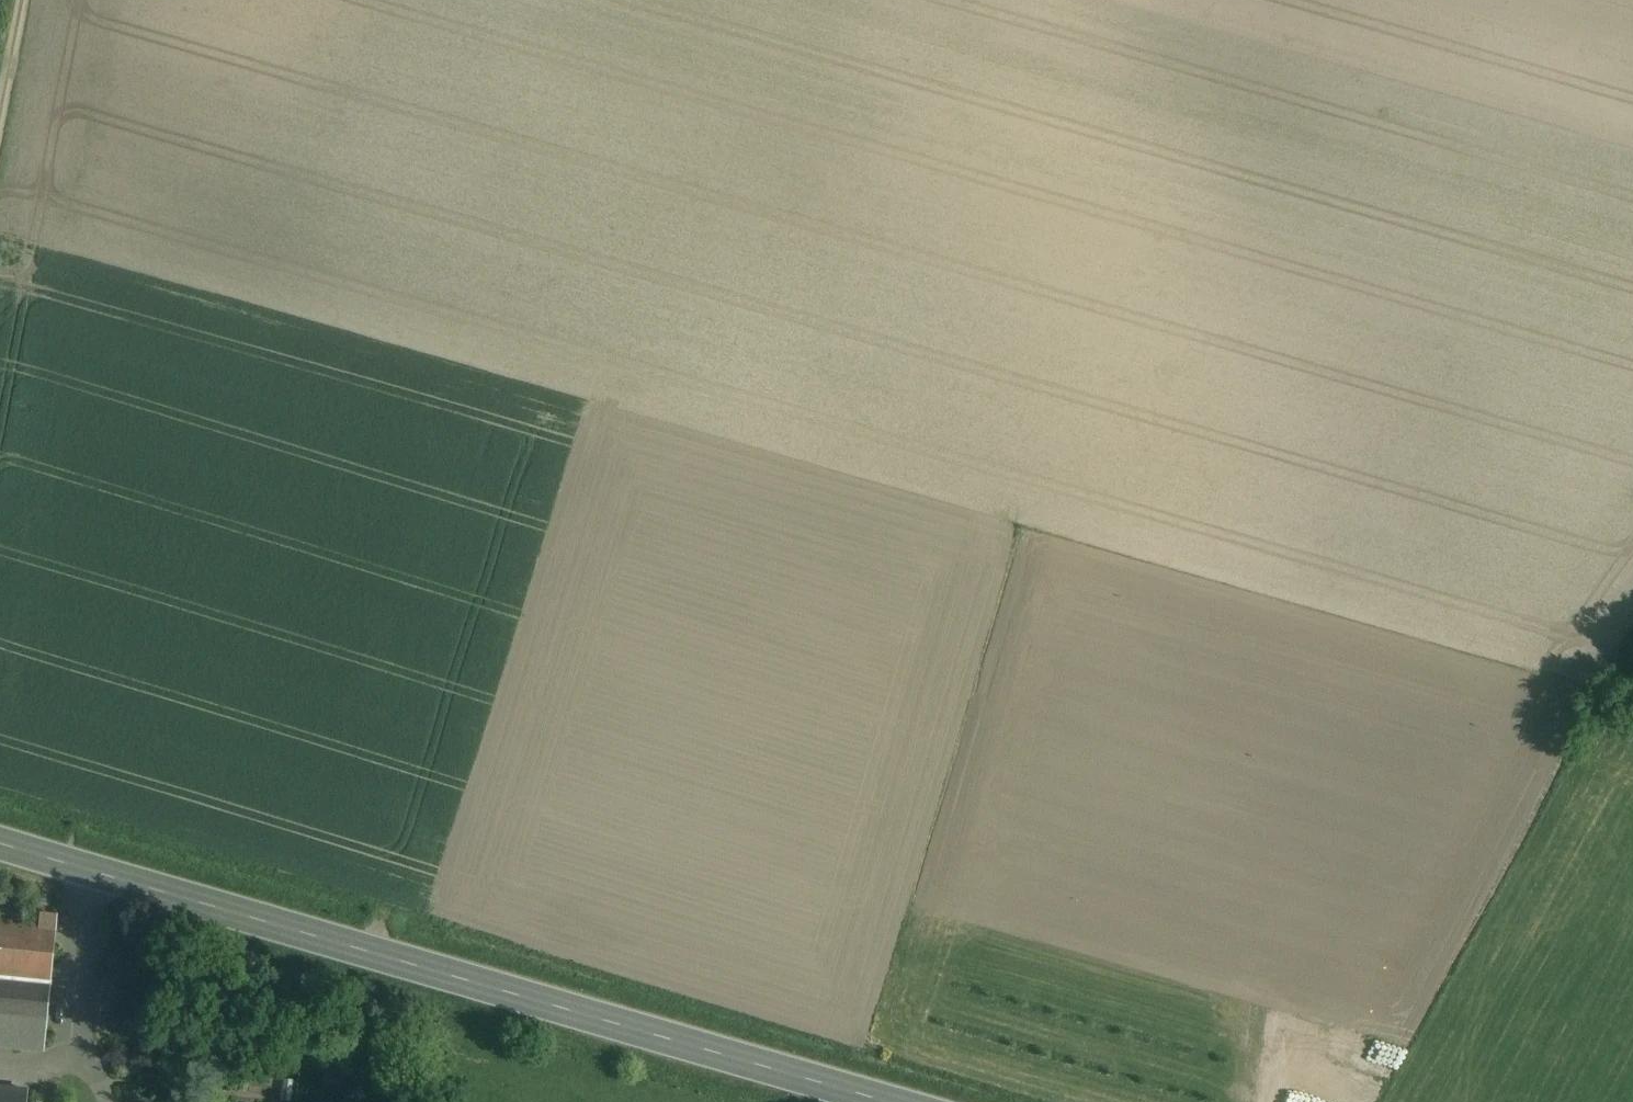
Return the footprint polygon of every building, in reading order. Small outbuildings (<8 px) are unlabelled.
[(0,922),(0,1047),(23,1050),(23,1044),(44,1046),(56,928),(0,922)] [(353,1065),(329,1067),(330,1084),(354,1083),(353,1065)] [(0,1089),(0,1101),(27,1101),(28,1093),(28,1091),(27,1091),(0,1089)]
